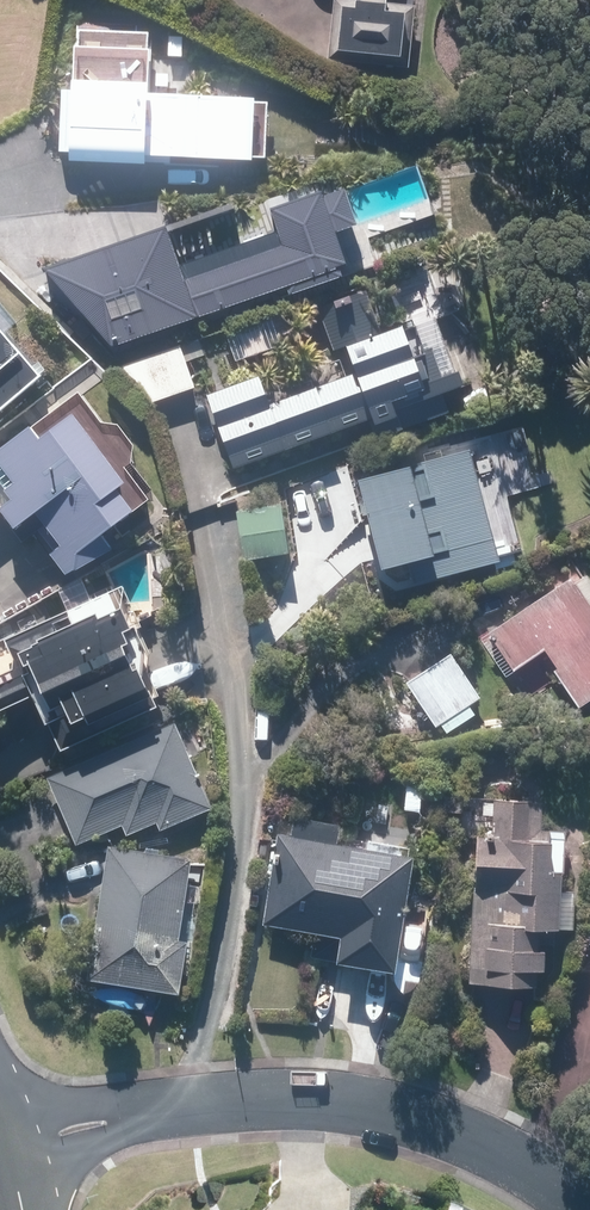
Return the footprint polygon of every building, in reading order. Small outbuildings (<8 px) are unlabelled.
[(395,0),(331,0),(325,60),(404,69),(410,8),(395,6),(395,0)] [(113,154),(113,156),(169,157),(169,154),(264,158),(266,104),(145,98),(148,33),(80,30),(77,91),(63,90),(59,152),(113,154)] [(303,207),(91,284),(113,344),(325,266),(303,207)] [(435,410),(428,391),(448,383),(445,375),(410,388),(388,328),(373,334),(358,290),(314,306),(330,350),(341,347),(351,375),(261,408),(249,377),(202,394),(226,459),(229,459),(232,464),(365,415),(367,421),(365,423),(371,440),(396,431),(394,425),(435,410)] [(9,324),(0,314),(0,331),(9,324)] [(268,319),(247,324),(251,342),(272,337),(268,319)] [(30,377),(0,340),(0,402),(30,377)] [(175,346),(124,365),(139,407),(190,388),(175,346)] [(43,531),(38,536),(49,549),(43,554),(60,574),(97,543),(92,537),(125,509),(109,490),(117,482),(62,416),(31,442),(20,428),(0,444),(0,522),(17,541),(37,525),(43,531)] [(466,454),(351,482),(373,570),(403,562),(409,583),(492,562),(466,454)] [(276,506),(233,513),(240,561),(283,555),(276,506)] [(550,666),(574,701),(589,690),(589,580),(582,568),(568,578),(564,572),(478,633),(503,668),(538,643),(552,663),(550,666)] [(0,672),(0,708),(22,698),(34,724),(40,722),(53,750),(149,706),(146,700),(153,697),(142,673),(144,658),(128,623),(118,628),(110,608),(86,619),(83,613),(65,622),(60,611),(0,639),(0,646),(6,659),(4,670),(0,672)] [(445,650),(403,678),(433,722),(436,720),(443,731),(472,711),(464,700),(475,693),(445,650)] [(169,724),(42,778),(70,845),(118,826),(121,835),(152,822),(155,831),(205,810),(169,724)] [(534,823),(536,793),(489,791),(486,831),(472,831),(463,977),(530,980),(531,960),(536,960),(537,939),(532,939),(533,921),(551,922),(551,916),(568,918),(570,885),(555,884),(558,825),(534,823)] [(446,811),(459,812),(460,796),(447,795),(446,811)] [(399,856),(329,844),(331,828),(289,821),(286,840),(273,838),(258,927),(313,936),(309,959),(324,962),(324,965),(343,969),(382,974),(399,856)] [(105,848),(84,980),(174,994),(182,942),(173,941),(185,860),(105,848)]
